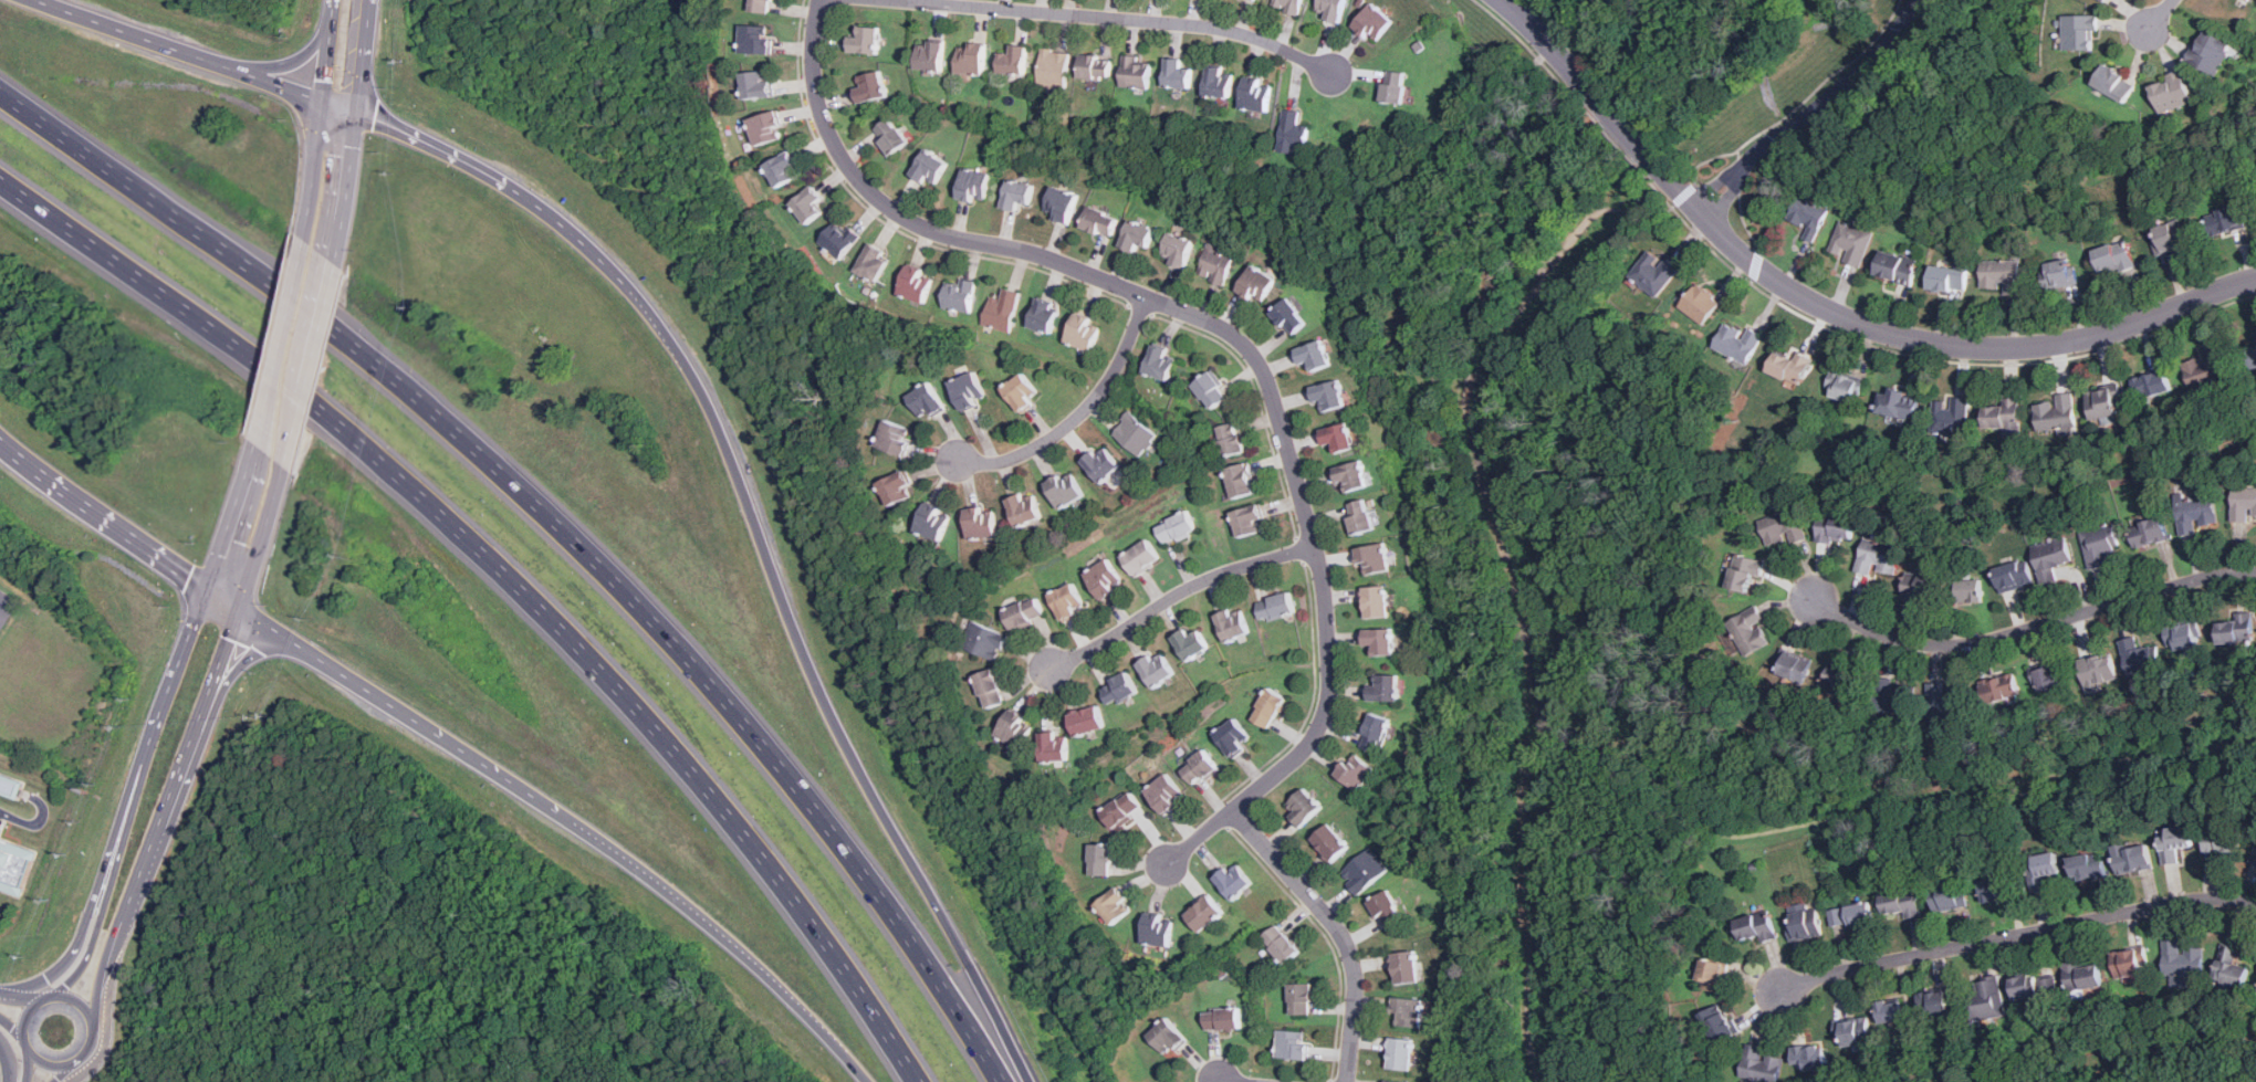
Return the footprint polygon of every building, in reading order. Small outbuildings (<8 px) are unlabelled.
[(771,12),(773,0),(750,0),(749,10),(771,12)] [(1297,15),(1303,0),(1273,0),(1271,7),(1297,15)] [(1338,24),(1347,0),(1319,0),(1316,9),(1326,12),(1324,19),(1338,24)] [(1393,21),(1372,3),(1354,25),(1375,44),(1393,21)] [(2097,49),(2097,13),(2064,13),(2064,49),(2097,49)] [(772,53),(773,24),(741,24),(740,53),(772,53)] [(879,24),(857,24),(857,35),(849,35),(849,51),(879,51),(879,24)] [(2217,74),(2233,41),(2204,27),(2189,61),(2217,74)] [(942,71),(946,42),(918,39),(915,69),(942,71)] [(959,41),(957,72),(984,73),(986,42),(959,41)] [(1025,73),(1026,44),(1011,44),(1011,52),(999,52),(999,73),(1025,73)] [(1040,86),(1067,87),(1069,51),(1042,49),(1040,86)] [(1111,55),(1082,53),(1079,76),(1109,80),(1111,55)] [(1151,62),(1137,61),(1138,55),(1125,54),(1122,71),(1121,86),(1149,88),(1151,62)] [(1182,67),(1183,57),(1166,56),(1164,86),(1191,88),(1192,67),(1182,67)] [(2092,83),(2126,103),(2138,82),(2104,63),(2092,83)] [(1233,74),(1225,73),(1226,66),(1208,64),(1204,95),(1231,97),(1233,74)] [(771,67),(741,72),(744,99),(774,95),(771,67)] [(861,102),(887,95),(879,69),(855,75),(861,102)] [(1404,103),(1406,71),(1382,70),(1381,102),(1404,103)] [(2193,103),(2182,71),(2150,82),(2161,114),(2193,103)] [(1272,81),(1244,77),(1241,108),(1268,112),(1272,81)] [(748,118),(756,146),(784,136),(775,108),(748,118)] [(1278,150),(1307,153),(1309,125),(1299,124),(1301,111),(1283,109),(1278,150)] [(871,129),(889,156),(908,143),(891,117),(871,129)] [(925,183),(928,177),(939,182),(949,161),(925,149),(910,176),(925,183)] [(790,150),(765,161),(776,188),(801,177),(790,150)] [(975,196),(985,199),(993,175),(965,166),(955,197),(973,202),(975,196)] [(1021,211),(1022,200),(1031,201),(1034,183),(1006,179),(1002,208),(1021,211)] [(1079,195),(1053,185),(1042,214),(1068,223),(1079,195)] [(791,202),(806,223),(819,213),(816,208),(825,201),(813,186),(791,202)] [(1815,242),(1828,209),(1798,196),(1789,219),(1808,227),(1803,238),(1815,242)] [(2245,228),(2241,204),(2206,212),(2212,234),(2245,228)] [(1114,237),(1119,216),(1087,206),(1082,227),(1114,237)] [(1120,245),(1136,251),(1139,242),(1150,246),(1157,229),(1130,219),(1120,245)] [(2159,254),(2189,244),(2181,219),(2150,229),(2159,254)] [(840,261),(859,239),(836,220),(817,242),(840,261)] [(1874,232),(1841,220),(1829,251),(1846,256),(1844,261),(1861,267),(1874,232)] [(1186,271),(1195,240),(1170,231),(1162,253),(1172,256),(1169,265),(1186,271)] [(2135,264),(2129,239),(2093,249),(2101,274),(2135,264)] [(1198,274),(1225,284),(1236,253),(1210,243),(1198,274)] [(854,271),(875,284),(890,260),(870,246),(854,271)] [(1631,276),(1659,297),(1680,270),(1651,249),(1631,276)] [(1874,274),(1912,285),(1920,261),(1881,249),(1874,274)] [(2071,256),(2046,265),(2054,290),(2079,282),(2071,256)] [(1982,260),(1982,291),(2003,291),(2003,294),(2020,294),(2020,260),(1982,260)] [(1277,280),(1253,263),(1236,288),(1260,305),(1277,280)] [(897,294),(926,303),(933,273),(906,265),(897,294)] [(1930,265),(1928,290),(1966,294),(1968,270),(1930,265)] [(947,279),(942,308),(971,313),(975,283),(947,279)] [(1721,300),(1695,283),(1679,311),(1704,326),(1721,300)] [(1022,292),(1005,287),(1002,298),(991,295),(982,325),(1010,333),(1022,292)] [(1052,333),(1059,303),(1036,297),(1028,327),(1052,333)] [(1292,336),(1308,322),(1286,297),(1271,312),(1292,336)] [(1103,323),(1076,313),(1065,340),(1092,351),(1103,323)] [(1725,321),(1714,348),(1751,365),(1763,337),(1725,321)] [(1310,364),(1312,370),(1329,366),(1324,340),(1295,347),(1301,366),(1310,364)] [(1179,355),(1153,345),(1143,371),(1170,381),(1179,355)] [(2185,363),(2193,389),(2228,379),(2218,345),(2203,349),(2205,357),(2185,363)] [(2244,348),(2248,369),(2255,368),(2255,346),(2244,348)] [(1797,354),(1796,358),(1774,353),(1768,374),(1804,384),(1811,358),(1797,354)] [(1825,392),(1853,402),(1861,378),(1832,369),(1825,392)] [(2172,390),(2165,370),(2134,379),(2141,400),(2172,390)] [(986,398),(978,371),(951,380),(961,411),(979,406),(976,401),(986,398)] [(1192,385),(1213,409),(1230,395),(1208,371),(1192,385)] [(1041,396),(1023,372),(1002,389),(1020,412),(1041,396)] [(1315,402),(1322,400),(1325,411),(1346,405),(1338,379),(1310,387),(1315,402)] [(920,418),(929,412),(932,417),(947,408),(929,381),(907,397),(920,418)] [(2087,391),(2091,419),(2121,414),(2117,387),(2087,391)] [(1915,420),(1920,396),(1882,388),(1878,412),(1915,420)] [(2057,395),(2057,401),(2036,403),(2037,430),(2077,427),(2074,392),(2057,395)] [(1970,398),(1951,398),(1951,400),(1933,400),(1933,434),(1970,434),(1970,398)] [(1984,428),(2020,428),(2020,401),(1984,401),(1984,428)] [(1125,444),(1139,456),(1158,435),(1130,411),(1114,431),(1127,442),(1125,444)] [(915,431),(885,419),(875,445),(905,456),(915,431)] [(1237,422),(1216,427),(1223,456),(1245,452),(1237,422)] [(1319,429),(1324,445),(1334,443),(1336,453),(1354,449),(1348,422),(1319,429)] [(1120,463),(1101,443),(1083,462),(1100,482),(1120,463)] [(1344,483),(1346,491),(1368,486),(1361,460),(1333,468),(1337,484),(1344,483)] [(1233,498),(1256,492),(1247,462),(1224,469),(1233,498)] [(910,484),(904,470),(878,482),(889,507),(911,497),(907,486),(910,484)] [(1044,482),(1059,508),(1085,495),(1073,473),(1062,479),(1059,474),(1044,482)] [(2234,487),(2234,519),(2255,519),(2255,487),(2234,487)] [(1019,527),(1043,515),(1033,494),(1025,498),(1022,492),(1005,500),(1019,527)] [(2182,534),(2220,527),(2215,496),(2176,503),(2182,534)] [(1345,505),(1354,535),(1375,529),(1367,500),(1345,505)] [(953,516),(927,502),(913,528),(939,542),(953,516)] [(1231,511),(1237,537),(1260,532),(1256,519),(1263,518),(1260,504),(1231,511)] [(965,507),(967,538),(996,537),(995,506),(965,507)] [(1759,522),(1769,547),(1788,539),(1790,545),(1808,538),(1795,507),(1759,522)] [(1197,529),(1187,510),(1155,526),(1166,546),(1197,529)] [(2130,526),(2137,548),(2170,537),(2162,515),(2130,526)] [(2110,551),(2121,549),(2113,524),(2081,532),(2090,568),(2113,563),(2110,551)] [(1818,542),(1853,542),(1853,525),(1818,525),(1818,542)] [(1121,555),(1136,578),(1164,559),(1150,536),(1121,555)] [(2074,561),(2066,537),(2033,547),(2044,585),(2059,579),(2056,567),(2074,561)] [(1902,547),(1865,539),(1858,571),(1874,575),(1874,570),(1897,575),(1902,547)] [(1356,547),(1360,575),(1390,570),(1387,544),(1356,547)] [(1764,560),(1735,554),(1727,588),(1750,592),(1753,576),(1761,577),(1764,560)] [(1124,586),(1109,558),(1085,571),(1099,599),(1124,586)] [(1995,569),(2003,592),(2035,582),(2027,559),(1995,569)] [(1902,599),(1939,606),(1943,577),(1908,570),(1902,599)] [(1982,602),(1982,579),(1957,579),(1957,602),(1982,602)] [(1049,593),(1062,620),(1086,609),(1074,582),(1049,593)] [(1387,587),(1365,587),(1365,617),(1387,617),(1387,587)] [(1263,622),(1296,613),(1291,592),(1257,601),(1263,622)] [(1045,618),(1037,596),(1003,609),(1012,631),(1045,618)] [(1754,608),(1727,622),(1747,656),(1774,642),(1754,608)] [(1215,614),(1226,642),(1251,632),(1242,610),(1232,613),(1230,609),(1215,614)] [(2255,612),(2237,613),(2237,621),(2218,621),(2220,642),(2255,642),(2255,612)] [(961,645),(995,661),(1006,635),(973,620),(961,645)] [(2194,621),(2166,628),(2172,651),(2200,644),(2194,621)] [(1171,638),(1188,661),(1209,647),(1199,632),(1193,637),(1187,627),(1171,638)] [(1372,654),(1392,654),(1392,628),(1365,628),(1365,647),(1372,647),(1372,654)] [(2140,649),(2137,637),(2121,640),(2131,677),(2164,670),(2158,644),(2140,649)] [(1176,673),(1161,650),(1138,664),(1152,687),(1176,673)] [(1778,674),(1805,684),(1815,660),(1787,650),(1778,674)] [(2087,681),(2095,680),(2096,685),(2119,680),(2113,659),(2099,663),(2095,650),(2079,653),(2087,681)] [(1846,664),(1834,660),(1822,687),(1859,701),(1867,680),(1844,671),(1846,664)] [(2039,691),(2068,682),(2062,662),(2033,671),(2039,691)] [(974,674),(985,708),(1004,703),(994,669),(974,674)] [(1100,687),(1111,706),(1138,691),(1127,672),(1100,687)] [(1398,674),(1369,674),(1369,701),(1398,701),(1398,674)] [(2019,695),(2015,674),(1984,681),(1988,702),(2019,695)] [(1918,686),(1895,685),(1895,679),(1879,677),(1877,712),(1916,714),(1918,686)] [(1930,683),(1930,717),(1970,717),(1970,689),(1945,689),(1945,683),(1930,683)] [(1267,729),(1286,698),(1268,687),(1250,718),(1267,729)] [(1104,728),(1100,706),(1069,712),(1074,734),(1104,728)] [(994,734),(1020,749),(1034,724),(1010,710),(994,734)] [(1377,753),(1391,721),(1372,712),(1358,745),(1377,753)] [(1251,738),(1233,717),(1213,734),(1233,758),(1245,748),(1242,745),(1251,738)] [(1041,733),(1041,761),(1068,761),(1068,733),(1041,733)] [(1202,776),(1205,780),(1221,769),(1205,749),(1181,768),(1193,784),(1202,776)] [(1349,763),(1345,759),(1335,774),(1359,791),(1376,769),(1356,754),(1349,763)] [(1145,789),(1162,813),(1186,797),(1168,773),(1145,789)] [(0,777),(0,791),(18,797),(22,782),(0,777)] [(1289,817),(1301,828),(1323,806),(1304,788),(1287,803),(1295,811),(1289,817)] [(1142,807),(1129,790),(1100,812),(1114,829),(1124,820),(1125,821),(1142,807)] [(2241,829),(2222,829),(2222,822),(2206,822),(2206,858),(2221,858),(2221,851),(2241,851),(2241,829)] [(1310,839),(1333,862),(1350,847),(1328,823),(1310,839)] [(2160,829),(2163,864),(2180,863),(2179,849),(2193,847),(2191,826),(2160,829)] [(21,895),(38,849),(0,835),(0,887),(21,895)] [(2116,851),(2121,875),(2154,868),(2148,843),(2116,851)] [(1089,875),(1111,875),(1111,844),(1089,844),(1089,875)] [(1359,894),(1389,869),(1371,848),(1340,873),(1359,894)] [(2060,872),(2057,852),(2027,859),(2034,893),(2048,890),(2045,875),(2060,872)] [(2071,860),(2077,883),(2109,875),(2104,858),(2092,860),(2091,854),(2071,860)] [(1233,901),(1253,883),(1234,861),(1214,879),(1233,901)] [(1981,881),(1987,904),(2008,896),(2002,874),(1981,881)] [(1936,914),(1967,906),(1962,881),(1930,889),(1936,914)] [(1117,887),(1095,904),(1111,926),(1134,910),(1117,887)] [(1909,916),(1922,913),(1916,887),(1881,896),(1887,917),(1908,912),(1909,916)] [(1383,928),(1402,917),(1388,890),(1368,901),(1383,928)] [(1201,933),(1224,913),(1209,895),(1186,915),(1201,933)] [(1874,921),(1870,901),(1829,911),(1835,931),(1874,921)] [(1795,941),(1824,934),(1816,903),(1788,910),(1795,941)] [(1742,941),(1761,935),(1763,942),(1778,937),(1768,910),(1735,921),(1742,941)] [(1139,939),(1166,949),(1177,921),(1150,911),(1139,939)] [(1261,937),(1284,965),(1301,952),(1277,924),(1261,937)] [(2165,941),(2165,976),(2205,976),(2205,947),(2182,947),(2182,941),(2165,941)] [(2236,964),(2239,948),(2223,944),(2215,979),(2224,981),(2222,989),(2243,994),(2249,967),(2236,964)] [(1420,981),(1416,950),(1392,954),(1396,985),(1420,981)] [(2145,950),(2114,950),(2114,976),(2145,976),(2145,950)] [(1721,994),(1731,963),(1707,955),(1698,986),(1721,994)] [(2100,965),(2081,967),(2081,962),(2066,963),(2069,998),(2085,997),(2083,992),(2103,990),(2100,965)] [(2055,971),(2013,980),(2018,1008),(2037,1004),(2036,997),(2059,992),(2055,971)] [(1970,996),(1973,1021),(2007,1016),(2001,976),(1977,979),(1981,994),(1970,996)] [(1289,1015),(1312,1015),(1312,984),(1289,984),(1289,1015)] [(1921,994),(1924,1019),(1951,1015),(1947,990),(1921,994)] [(1422,999),(1393,998),(1392,1026),(1422,1027),(1422,999)] [(1881,1025),(1905,1022),(1902,999),(1879,1002),(1881,1025)] [(1736,1034),(1722,1004),(1700,1013),(1714,1044),(1736,1034)] [(1241,1029),(1241,1009),(1204,1010),(1205,1030),(1241,1029)] [(1172,1047),(1177,1051),(1188,1039),(1166,1018),(1147,1037),(1164,1053),(1172,1047)] [(1841,1047),(1871,1043),(1869,1018),(1839,1021),(1841,1047)] [(1310,1060),(1310,1031),(1277,1031),(1277,1060),(1310,1060)] [(1413,1039),(1390,1037),(1387,1069),(1410,1071),(1413,1039)] [(1747,1043),(1742,1078),(1768,1081),(1781,1081),(1784,1058),(1764,1054),(1765,1047),(1747,1043)] [(1826,1044),(1793,1048),(1796,1072),(1828,1069),(1826,1044)]
